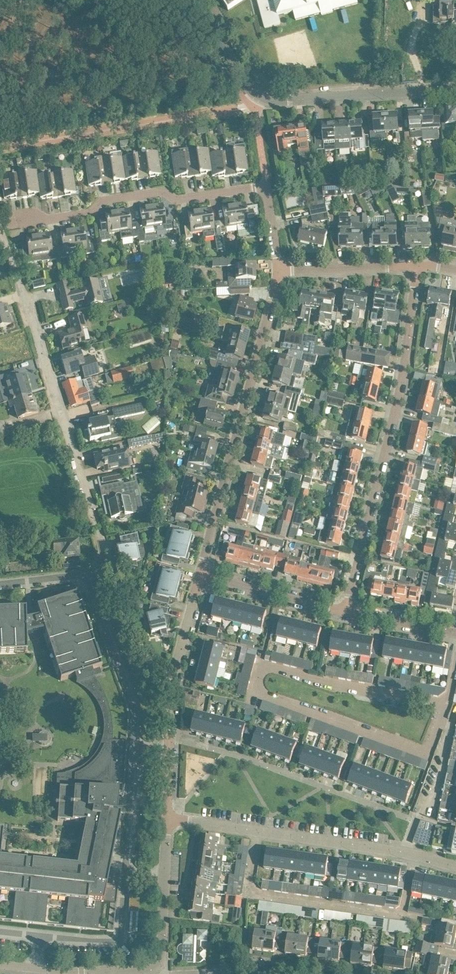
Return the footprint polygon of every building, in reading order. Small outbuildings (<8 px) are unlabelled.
[(228,10),(244,0),(221,0),(228,10)] [(265,28),(280,24),(278,16),(294,12),(296,20),(321,13),(322,15),(333,12),(332,10),(358,4),(357,0),(257,0),(265,28)] [(454,0),(443,0),(443,3),(440,3),(440,7),(434,7),(434,23),(449,23),(449,21),(454,21),(454,9),(454,0)] [(443,125),(443,131),(455,130),(455,107),(451,107),(450,106),(447,106),(446,108),(445,108),(445,118),(446,125),(443,125)] [(415,114),(409,114),(410,124),(411,133),(411,139),(423,138),(422,130),(421,112),(417,112),(415,114)] [(426,112),(421,112),(422,130),(423,138),(423,141),(439,140),(438,130),(442,130),(440,117),(434,117),(433,112),(427,113),(426,112)] [(374,126),(370,126),(371,141),(387,140),(387,132),(385,114),(381,114),(380,116),(374,116),(374,126)] [(390,114),(385,114),(387,132),(393,131),(394,140),(399,140),(398,115),(392,115),(390,114)] [(353,122),(349,123),(351,149),(355,149),(357,149),(361,151),(364,149),(366,149),(366,148),(368,148),(369,148),(368,135),(364,136),(362,135),(362,133),(362,123),(355,124),(353,122)] [(344,124),(335,125),(336,141),(336,150),(351,149),(349,123),(345,123),(344,124)] [(329,125),(323,126),(323,135),(315,135),(316,151),(318,151),(318,160),(326,160),(326,151),(336,151),(336,141),(335,125),(334,125),(333,124),(330,124),(329,125)] [(309,150),(307,142),(312,141),(310,131),(306,131),(305,127),(306,127),(297,128),(299,145),(298,145),(302,165),(313,163),(311,150),(309,150)] [(299,145),(297,128),(277,131),(280,156),(289,154),(288,146),(298,145),(299,145)] [(237,175),(237,173),(248,171),(244,144),(234,146),(234,143),(226,145),(227,149),(231,176),(237,175)] [(189,148),(171,151),(175,177),(186,175),(187,178),(194,177),(189,148)] [(212,171),(208,149),(192,152),(192,150),(190,150),(190,148),(189,148),(194,177),(201,176),(201,173),(212,171)] [(231,176),(227,149),(225,150),(225,152),(209,154),(209,149),(208,149),(212,171),(212,176),(224,175),(224,177),(231,176)] [(141,153),(140,153),(144,179),(150,178),(150,176),(161,174),(158,152),(155,152),(155,150),(147,152),(147,154),(141,155),(141,153)] [(134,156),(122,158),(125,180),(137,178),(137,180),(144,179),(140,153),(138,153),(133,154),(134,156)] [(108,185),(104,156),(94,158),(95,162),(85,163),(89,185),(100,184),(101,186),(108,185)] [(125,180),(122,158),(111,159),(110,157),(104,158),(104,156),(108,185),(115,184),(114,181),(125,180)] [(54,169),(55,173),(59,198),(65,197),(65,194),(76,192),(73,170),(62,172),(61,168),(54,169)] [(40,193),(38,176),(37,171),(25,173),(25,169),(18,170),(22,198),(29,197),(29,195),(40,193)] [(22,198),(18,170),(18,172),(17,172),(17,174),(1,176),(4,199),(16,197),(16,199),(22,198)] [(371,174),(371,179),(372,179),(372,182),(380,182),(379,170),(371,170),(372,174),(371,174)] [(55,173),(38,176),(40,193),(40,198),(52,196),(52,199),(59,198),(55,173)] [(372,193),(387,192),(384,186),(383,184),(367,183),(367,184),(369,187),(372,193)] [(351,184),(348,184),(346,185),(343,185),(346,195),(356,194),(354,191),(354,190),(351,184)] [(346,195),(343,185),(340,185),(330,185),(323,186),(323,197),(342,196),(342,195),(346,195)] [(394,188),(384,186),(390,199),(393,204),(400,201),(398,196),(395,191),(394,188)] [(360,187),(354,190),(354,191),(355,191),(356,194),(358,197),(364,194),(360,187)] [(424,207),(432,206),(430,193),(430,192),(425,191),(425,192),(422,192),(424,207)] [(317,215),(319,222),(329,219),(325,201),(308,204),(311,216),(317,215)] [(239,205),(234,206),(237,226),(238,231),(248,229),(249,233),(256,232),(253,217),(247,218),(245,203),(238,204),(239,205)] [(156,206),(151,207),(154,227),(155,232),(166,230),(172,229),(172,227),(170,218),(165,219),(162,204),(156,205),(156,206)] [(225,221),(219,222),(221,234),(227,233),(238,231),(237,226),(234,206),(229,206),(229,205),(222,206),(225,221)] [(142,222),(136,223),(138,235),(138,237),(139,243),(144,242),(145,235),(155,234),(154,227),(151,207),(146,207),(146,206),(140,207),(142,222)] [(204,210),(199,211),(202,231),(204,238),(221,236),(221,234),(219,222),(213,223),(210,208),(204,209),(204,210)] [(445,217),(444,208),(436,208),(436,217),(445,217)] [(122,211),(117,212),(120,232),(121,240),(138,237),(138,235),(136,223),(130,224),(128,209),(121,210),(122,211)] [(190,226),(184,227),(186,237),(186,239),(193,238),(192,233),(202,231),(199,211),(195,212),(194,211),(188,212),(190,226)] [(102,230),(99,231),(100,242),(104,241),(110,240),(109,234),(120,232),(117,212),(112,213),(112,212),(105,213),(106,219),(100,220),(102,228),(102,230)] [(360,225),(360,217),(351,217),(351,218),(352,246),(363,246),(363,230),(368,230),(368,240),(368,224),(368,218),(366,214),(363,214),(363,225),(360,225)] [(395,224),(395,220),(395,215),(385,215),(385,224),(385,246),(397,246),(397,224),(395,224)] [(406,225),(401,225),(401,231),(406,231),(406,236),(407,246),(407,249),(414,249),(414,246),(418,246),(418,224),(416,224),(416,219),(415,217),(408,217),(408,224),(406,224),(406,225)] [(351,218),(339,218),(340,246),(352,246),(351,218)] [(453,252),(455,236),(455,221),(441,218),(441,219),(437,218),(438,230),(439,230),(438,236),(444,237),(442,246),(444,247),(443,250),(453,252)] [(422,246),(422,249),(429,248),(429,246),(430,246),(430,230),(430,223),(424,223),(421,223),(421,219),(416,219),(416,224),(418,224),(418,246),(422,246)] [(373,246),(385,246),(385,224),(373,225),(373,224),(368,224),(368,240),(373,240),(373,246)] [(324,247),(326,237),(327,233),(302,226),(298,241),(324,247)] [(87,254),(94,253),(92,241),(85,242),(83,228),(77,229),(77,230),(72,230),(76,256),(76,254),(81,251),(81,250),(86,249),(87,254)] [(61,231),(63,246),(57,247),(59,259),(76,256),(72,230),(67,231),(67,230),(61,231)] [(42,261),(59,259),(57,247),(51,248),(49,233),(42,234),(42,235),(38,236),(42,261)] [(28,246),(22,247),(23,252),(24,264),(31,263),(42,261),(38,236),(33,236),(33,235),(26,236),(28,246)] [(235,267),(228,267),(228,282),(229,288),(249,287),(248,280),(251,280),(255,280),(255,266),(245,266),(235,267)] [(174,275),(162,276),(163,290),(175,289),(174,275)] [(70,281),(57,284),(58,290),(59,290),(64,311),(73,309),(72,302),(89,298),(90,305),(103,302),(112,300),(107,277),(98,280),(91,281),(81,284),(83,291),(79,292),(79,291),(71,293),(70,287),(71,287),(70,281)] [(44,280),(32,283),(34,290),(45,287),(44,280)] [(229,288),(216,289),(217,296),(249,295),(249,287),(229,288)] [(433,305),(425,348),(430,349),(432,350),(434,331),(436,320),(441,290),(430,288),(428,304),(433,305)] [(373,314),(372,321),(377,322),(383,323),(383,321),(388,292),(377,290),(376,300),(374,306),(373,314)] [(441,290),(436,320),(441,321),(442,321),(444,307),(449,308),(450,302),(452,292),(441,290)] [(299,312),(298,319),(304,320),(303,325),(308,326),(314,293),(303,291),(302,297),(296,296),(293,311),(299,312)] [(346,292),(342,314),(342,316),(348,317),(347,322),(352,323),(357,293),(346,292)] [(388,292),(383,321),(388,322),(397,324),(400,308),(397,308),(399,294),(388,292)] [(178,294),(171,293),(170,304),(177,304),(178,294)] [(312,309),(317,310),(314,323),(319,324),(325,295),(314,293),(308,326),(309,326),(312,309)] [(368,295),(357,293),(352,323),(357,324),(359,310),(365,311),(368,295)] [(319,324),(324,325),(325,320),(331,321),(335,297),(325,295),(319,324)] [(235,317),(252,321),(256,308),(250,306),(252,300),(240,297),(235,317)] [(11,324),(5,305),(0,307),(0,328),(11,324)] [(84,314),(79,316),(69,318),(73,331),(59,335),(63,349),(73,347),(85,343),(81,329),(87,328),(84,314)] [(219,319),(217,325),(218,326),(224,327),(220,341),(221,341),(229,343),(246,347),(249,334),(246,333),(236,330),(238,324),(228,321),(226,321),(219,319)] [(149,331),(140,334),(142,343),(152,340),(149,331)] [(302,347),(304,335),(286,332),(284,344),(292,345),(302,347)] [(314,356),(314,355),(316,344),(309,343),(310,336),(304,335),(302,347),(292,345),(291,351),(303,353),(303,354),(314,356)] [(229,357),(238,360),(242,361),(246,347),(229,343),(227,351),(218,349),(215,361),(218,361),(237,366),(227,364),(229,357)] [(316,354),(330,355),(330,347),(317,346),(316,354)] [(360,363),(363,349),(349,346),(346,360),(360,363)] [(370,365),(375,366),(378,351),(363,349),(360,363),(370,364),(370,365)] [(336,350),(334,358),(344,360),(345,352),(336,350)] [(290,351),(288,358),(301,361),(315,365),(318,356),(314,355),(314,356),(303,354),(303,353),(291,351),(290,351)] [(378,351),(375,366),(384,367),(388,367),(391,354),(378,351)] [(85,378),(99,373),(94,357),(82,361),(80,353),(62,359),(67,375),(82,370),(85,378)] [(280,357),(277,370),(297,376),(298,376),(301,377),(304,364),(297,362),(290,360),(280,357)] [(152,373),(172,372),(171,359),(152,359),(152,373)] [(218,361),(216,369),(213,381),(235,387),(238,375),(232,373),(234,366),(237,367),(237,366),(218,361)] [(455,376),(455,363),(447,362),(445,374),(455,376)] [(131,366),(111,372),(114,383),(134,378),(131,366)] [(351,376),(350,381),(379,388),(382,374),(373,371),(373,369),(363,366),(360,377),(358,376),(358,378),(351,376)] [(277,370),(273,383),(287,387),(285,392),(301,396),(302,390),(295,388),(294,388),(297,376),(277,370)] [(0,376),(0,393),(3,403),(9,402),(31,395),(25,376),(17,378),(15,372),(0,376)] [(74,406),(84,403),(90,402),(91,406),(100,404),(91,378),(76,383),(75,379),(63,383),(63,384),(64,384),(70,401),(72,400),(74,406)] [(443,380),(438,379),(432,379),(431,386),(425,384),(421,399),(442,404),(442,403),(437,402),(443,380)] [(211,387),(208,387),(204,399),(208,400),(223,404),(225,396),(232,398),(235,387),(213,381),(211,387)] [(375,402),(379,388),(350,381),(349,385),(356,387),(355,390),(363,392),(361,399),(375,402)] [(301,396),(285,392),(284,398),(271,394),(267,406),(288,412),(291,400),(299,402),(301,396)] [(31,395),(9,402),(11,407),(14,405),(18,419),(29,416),(38,413),(35,403),(35,404),(34,405),(32,401),(31,395)] [(345,401),(328,397),(326,404),(343,408),(345,401)] [(204,399),(201,398),(197,411),(206,413),(203,425),(212,427),(222,430),(226,414),(215,411),(217,405),(211,403),(211,401),(223,404),(208,400),(204,399)] [(438,417),(442,404),(421,399),(418,413),(424,414),(422,420),(434,423),(442,425),(443,419),(438,417)] [(102,442),(111,439),(119,438),(115,419),(144,413),(143,409),(149,408),(148,403),(111,411),(113,417),(89,422),(89,423),(83,424),(85,431),(88,430),(90,441),(101,439),(102,442)] [(264,418),(274,421),(281,423),(283,416),(287,417),(288,412),(267,406),(264,418)] [(372,414),(362,412),(353,409),(349,423),(369,428),(372,414)] [(285,422),(284,428),(295,431),(296,428),(297,425),(285,422)] [(365,442),(369,428),(349,423),(346,438),(365,442)] [(442,425),(434,423),(432,431),(455,437),(455,428),(442,425)] [(204,442),(206,436),(207,430),(197,427),(197,428),(184,425),(182,431),(195,434),(193,445),(192,445),(190,451),(191,451),(214,458),(217,446),(204,442)] [(415,425),(411,439),(424,442),(427,428),(415,425)] [(287,436),(271,432),(261,429),(258,441),(277,446),(286,448),(283,448),(287,436)] [(317,437),(318,437),(326,439),(333,440),(334,434),(325,431),(319,430),(317,436),(317,437)] [(126,441),(128,449),(166,441),(165,433),(152,436),(126,441)] [(300,440),(312,443),(313,441),(315,436),(314,436),(314,437),(302,434),(300,440)] [(325,446),(341,450),(343,450),(341,462),(360,466),(363,454),(357,453),(359,447),(336,442),(333,441),(326,439),(325,446)] [(411,439),(408,453),(418,455),(420,456),(420,455),(424,456),(426,457),(429,443),(424,442),(411,439)] [(286,448),(277,446),(258,441),(255,453),(274,458),(283,460),(286,448)] [(108,471),(129,466),(125,448),(94,455),(97,469),(107,467),(108,471)] [(211,469),(214,458),(191,451),(189,457),(186,469),(196,472),(198,466),(211,469)] [(271,470),(274,458),(255,453),(252,465),(271,470)] [(308,466),(313,467),(321,469),(322,464),(314,462),(315,460),(317,461),(318,457),(310,454),(310,455),(309,459),(310,459),(308,466)] [(437,464),(440,465),(440,464),(441,460),(438,460),(426,457),(424,456),(423,463),(436,466),(437,464)] [(357,478),(360,466),(341,462),(338,473),(357,478)] [(423,463),(421,469),(424,469),(424,470),(435,473),(435,471),(439,472),(440,465),(437,464),(436,466),(423,463)] [(404,465),(401,477),(421,481),(424,470),(424,469),(421,469),(417,468),(414,467),(408,466),(404,465)] [(285,479),(300,483),(301,483),(302,476),(287,472),(285,479)] [(330,472),(328,483),(335,485),(354,490),(357,478),(338,473),(330,472)] [(249,476),(246,488),(266,493),(269,482),(280,485),(282,479),(269,475),(268,481),(249,476)] [(418,493),(421,481),(401,477),(398,488),(411,491),(418,493)] [(199,482),(189,480),(184,479),(181,490),(184,490),(182,497),(206,503),(209,493),(207,493),(207,491),(197,488),(199,482)] [(111,519),(119,517),(119,518),(119,519),(120,519),(121,520),(122,520),(123,520),(124,519),(125,518),(125,517),(125,516),(133,514),(132,510),(131,506),(137,504),(135,492),(137,491),(135,482),(124,484),(123,482),(100,487),(102,497),(106,496),(111,519)] [(335,485),(334,490),(332,497),(351,501),(354,490),(335,485)] [(266,493),(246,488),(242,499),(263,505),(266,493)] [(415,504),(418,493),(411,491),(398,488),(396,500),(409,503),(415,504)] [(307,503),(310,491),(301,489),(298,501),(307,503)] [(445,514),(455,516),(455,511),(455,496),(455,497),(454,497),(450,495),(448,503),(445,514)] [(175,513),(180,515),(193,518),(194,512),(201,514),(202,512),(204,513),(206,503),(182,497),(181,502),(178,502),(175,513)] [(332,497),(329,508),(349,513),(351,501),(332,497)] [(263,505),(242,499),(239,511),(260,516),(263,505)] [(296,501),(288,499),(285,511),(293,513),(296,501)] [(411,516),(412,516),(415,504),(409,503),(396,500),(393,511),(406,514),(411,516)] [(307,503),(298,501),(297,505),(298,505),(297,509),(300,510),(301,506),(305,507),(307,503)] [(329,508),(326,520),(346,524),(349,513),(329,508)] [(256,528),(260,516),(239,511),(236,523),(256,528)] [(279,521),(290,524),(293,513),(285,511),(282,522),(279,521)] [(408,527),(413,528),(414,523),(410,522),(411,516),(406,514),(393,511),(390,523),(408,527)] [(445,514),(441,532),(455,535),(455,526),(453,526),(455,516),(445,514)] [(320,518),(317,530),(321,531),(343,536),(346,524),(326,520),(320,518)] [(290,524),(279,521),(275,536),(286,539),(290,524)] [(406,539),(408,527),(390,523),(387,534),(406,539)] [(300,526),(292,524),(289,538),(296,539),(297,536),(302,537),(303,531),(299,530),(300,526)] [(171,545),(192,551),(192,550),(190,550),(193,539),(194,539),(195,538),(186,536),(188,531),(171,526),(170,526),(169,532),(174,534),(171,545)] [(244,539),(246,531),(235,528),(233,535),(239,537),(244,539)] [(340,548),(343,536),(321,531),(318,542),(340,548)] [(437,550),(446,552),(449,543),(455,544),(455,535),(441,532),(437,550)] [(136,562),(140,561),(140,560),(137,561),(134,547),(140,546),(137,533),(136,533),(136,534),(119,538),(122,549),(114,551),(114,552),(115,551),(118,565),(117,565),(117,566),(124,564),(138,568),(136,562)] [(387,534),(384,546),(403,551),(408,552),(412,553),(414,547),(410,546),(405,545),(406,539),(387,534)] [(225,542),(222,552),(228,554),(227,559),(226,562),(233,564),(234,561),(238,562),(242,549),(243,543),(244,539),(239,537),(238,542),(236,548),(231,547),(231,544),(225,542)] [(67,541),(53,542),(53,548),(53,553),(62,553),(63,557),(69,556),(79,556),(77,541),(67,541)] [(243,567),(249,568),(253,552),(255,546),(243,543),(242,549),(238,562),(243,564),(243,567)] [(435,546),(427,544),(426,544),(424,553),(433,555),(435,546)] [(163,555),(162,561),(169,563),(178,566),(187,568),(188,563),(188,562),(187,561),(190,550),(192,551),(171,545),(168,556),(163,555)] [(253,552),(249,568),(256,570),(257,567),(262,568),(266,550),(266,548),(255,546),(253,552)] [(384,546),(381,558),(382,558),(381,562),(394,564),(400,565),(403,551),(384,546)] [(323,549),(317,569),(312,567),(308,583),(314,585),(315,582),(320,583),(328,551),(323,549)] [(266,550),(262,568),(273,571),(275,566),(280,567),(284,552),(283,554),(266,550)] [(432,568),(455,574),(455,558),(453,557),(452,564),(444,562),(446,552),(437,550),(432,568)] [(340,570),(330,567),(332,560),(338,561),(340,554),(328,551),(320,583),(325,584),(324,587),(331,589),(334,578),(338,579),(340,570)] [(297,577),(301,559),(290,556),(291,553),(284,552),(280,567),(286,569),(285,574),(297,577)] [(301,559),(297,577),(302,579),(301,581),(308,583),(312,567),(300,564),(302,559),(301,559)] [(377,563),(376,569),(367,567),(363,587),(373,589),(372,595),(384,597),(386,584),(388,574),(389,566),(384,565),(384,564),(377,563)] [(160,565),(155,583),(182,590),(180,589),(183,578),(184,578),(176,575),(177,570),(160,565)] [(428,585),(438,587),(440,579),(448,581),(446,587),(455,589),(455,574),(432,568),(428,585)] [(407,601),(412,602),(412,606),(418,607),(421,595),(426,596),(428,584),(430,574),(424,573),(420,590),(409,588),(407,601)] [(395,599),(395,602),(402,604),(403,601),(407,601),(409,588),(410,583),(399,581),(398,586),(395,599)] [(152,594),(150,601),(151,601),(168,605),(176,607),(178,602),(178,601),(177,601),(179,590),(182,590),(155,583),(152,594)] [(384,597),(395,599),(398,586),(386,584),(384,597)] [(75,585),(56,591),(59,600),(77,594),(75,585)] [(438,587),(428,585),(424,604),(431,605),(431,606),(452,610),(454,599),(436,596),(438,587)] [(74,676),(100,668),(102,667),(99,659),(96,660),(94,655),(97,654),(97,653),(96,653),(94,654),(92,648),(95,647),(90,632),(87,633),(85,627),(88,626),(88,627),(89,627),(88,625),(87,625),(88,626),(85,627),(83,621),(86,620),(81,605),(78,606),(75,595),(77,595),(78,596),(78,594),(77,594),(59,600),(54,602),(56,602),(57,605),(46,609),(45,604),(37,607),(40,617),(45,631),(45,633),(61,681),(74,676)] [(212,617),(222,620),(227,602),(217,599),(212,617)] [(237,604),(227,602),(222,620),(232,622),(237,604)] [(242,625),(247,607),(237,604),(232,622),(242,625)] [(148,617),(147,617),(151,635),(152,635),(168,639),(165,627),(168,627),(171,617),(174,618),(175,617),(167,615),(168,609),(151,605),(149,611),(148,617)] [(247,607),(242,625),(249,627),(249,630),(251,631),(252,627),(257,609),(247,607)] [(27,652),(27,638),(27,635),(26,620),(26,609),(18,609),(18,612),(7,612),(7,608),(6,608),(6,612),(0,613),(0,653),(27,652)] [(267,612),(257,609),(252,627),(265,631),(266,627),(268,628),(270,623),(264,621),(267,612)] [(33,618),(26,620),(27,635),(45,631),(40,617),(33,618)] [(277,637),(287,639),(291,621),(281,619),(280,626),(274,624),(271,634),(277,635),(277,637)] [(287,639),(297,642),(302,624),(291,621),(287,639)] [(312,626),(302,624),(297,642),(307,645),(312,626)] [(322,629),(312,626),(307,645),(317,647),(322,629)] [(209,627),(207,635),(218,638),(220,630),(209,627)] [(340,653),(343,635),(333,633),(330,651),(340,653)] [(354,636),(343,635),(340,653),(350,655),(354,636)] [(364,638),(354,636),(350,655),(361,657),(364,638)] [(361,657),(371,658),(374,640),(364,638),(361,657)] [(396,641),(386,639),(383,658),(393,660),(396,641)] [(407,643),(396,641),(393,660),(403,661),(407,643)] [(413,663),(417,645),(407,643),(403,661),(413,663)] [(206,644),(204,654),(222,658),(224,648),(216,646),(206,644)] [(423,665),(427,647),(417,645),(413,663),(423,665)] [(434,667),(437,649),(427,647),(423,665),(434,667)] [(242,648),(238,663),(245,664),(254,667),(256,656),(247,654),(248,650),(242,648)] [(434,667),(444,669),(447,651),(437,649),(434,667)] [(283,655),(276,653),(273,652),(271,661),(281,664),(283,655)] [(228,660),(204,654),(201,664),(219,668),(221,662),(227,664),(228,660)] [(291,667),(293,657),(283,655),(281,664),(291,667)] [(306,661),(293,657),(291,667),(303,670),(306,661)] [(201,664),(199,674),(217,679),(219,668),(201,664)] [(238,673),(251,677),(254,667),(245,664),(242,674),(238,673)] [(333,679),(333,677),(336,678),(337,668),(327,666),(325,678),(333,679)] [(358,672),(356,682),(372,685),(374,673),(375,667),(368,666),(367,672),(367,674),(358,672)] [(72,772),(66,774),(65,788),(116,791),(117,783),(123,784),(126,741),(112,741),(112,730),(111,726),(110,718),(109,711),(106,700),(101,689),(95,680),(93,677),(102,674),(100,668),(74,676),(76,682),(82,686),(88,690),(93,695),(97,701),(101,708),(103,716),(105,725),(104,733),(103,738),(101,744),(99,749),(96,755),(90,761),(85,765),(79,769),(72,772)] [(346,680),(348,670),(337,668),(336,678),(346,680)] [(348,670),(346,680),(356,682),(358,672),(348,670)] [(240,684),(249,687),(251,677),(238,673),(235,683),(240,684)] [(214,689),(217,679),(199,674),(196,684),(214,689)] [(378,686),(388,687),(390,678),(380,676),(378,686)] [(418,693),(421,678),(411,676),(410,682),(408,691),(418,693)] [(390,678),(388,687),(398,689),(400,680),(390,678)] [(428,695),(430,686),(421,684),(422,678),(421,678),(418,693),(428,695)] [(400,680),(398,689),(408,691),(410,682),(400,680)] [(249,687),(240,684),(237,695),(246,697),(249,687)] [(430,686),(428,695),(438,697),(446,692),(446,689),(430,686)] [(275,715),(278,706),(263,701),(260,709),(275,715)] [(241,703),(240,708),(246,709),(245,715),(255,717),(258,708),(241,703)] [(278,706),(275,715),(284,718),(288,710),(278,706)] [(288,710),(284,718),(294,722),(297,713),(288,710)] [(196,713),(191,731),(197,733),(197,735),(201,736),(201,734),(206,716),(196,713)] [(294,722),(304,726),(307,717),(297,713),(294,722)] [(216,718),(206,716),(201,734),(207,735),(207,738),(211,739),(211,736),(216,718)] [(221,739),(226,721),(216,718),(211,736),(217,738),(217,740),(221,741),(221,739)] [(308,730),(312,732),(311,734),(319,737),(320,734),(321,735),(322,733),(323,733),(326,724),(312,719),(308,730)] [(221,739),(227,740),(226,743),(230,744),(231,741),(236,723),(226,721),(221,739)] [(231,741),(237,743),(236,745),(240,746),(241,744),(246,726),(236,723),(231,741)] [(326,724),(323,733),(333,736),(336,728),(326,724)] [(336,728),(333,736),(342,740),(346,731),(336,728)] [(261,751),(268,733),(258,729),(252,747),(258,749),(257,752),(260,753),(261,751)] [(39,735),(33,735),(33,742),(39,742),(39,743),(40,743),(40,744),(41,744),(42,745),(43,745),(44,745),(45,745),(46,745),(47,745),(47,744),(48,744),(49,744),(49,743),(50,743),(50,742),(50,741),(51,741),(51,740),(51,739),(51,738),(51,737),(50,736),(50,735),(49,734),(48,734),(48,733),(47,733),(46,733),(46,732),(45,732),(44,732),(43,732),(43,733),(42,733),(41,733),(41,734),(40,734),(39,735)] [(271,754),(278,737),(268,733),(261,751),(267,753),(266,755),(270,757),(271,754)] [(280,758),(281,758),(287,740),(278,737),(271,754),(277,756),(276,759),(280,760),(280,758)] [(364,738),(361,747),(371,751),(374,742),(364,738)] [(281,758),(286,760),(285,762),(289,764),(290,761),(297,744),(287,740),(281,758)] [(371,751),(381,754),(384,745),(374,742),(371,751)] [(381,754),(390,758),(394,749),(384,745),(381,754)] [(310,768),(316,751),(306,747),(306,749),(302,747),(297,759),(302,760),(300,765),(306,767),(305,769),(309,771),(310,768)] [(400,761),(403,752),(394,749),(390,758),(400,761)] [(319,772),(326,755),(316,751),(310,768),(315,771),(314,773),(318,774),(319,772)] [(336,758),(329,776),(335,778),(334,780),(337,781),(338,779),(339,779),(342,770),(345,762),(348,755),(338,752),(336,758)] [(403,752),(400,761),(410,765),(413,756),(403,752)] [(326,755),(319,772),(325,774),(324,776),(328,778),(329,775),(329,776),(336,758),(326,755)] [(410,765),(412,766),(425,770),(428,762),(413,756),(410,765)] [(66,772),(80,768),(78,762),(64,765),(66,772)] [(364,769),(355,765),(348,783),(354,785),(353,787),(357,789),(358,786),(364,769)] [(449,768),(445,785),(455,788),(455,769),(449,768)] [(367,790),(374,772),(364,769),(358,786),(364,788),(363,791),(367,792),(367,790)] [(377,793),(384,776),(374,772),(367,790),(373,792),(372,794),(376,796),(377,793)] [(377,793),(383,796),(382,798),(386,799),(386,797),(387,797),(393,779),(384,776),(377,793)] [(387,797),(392,799),(392,801),(395,803),(396,800),(396,801),(403,783),(393,779),(387,797)] [(396,801),(402,803),(401,805),(405,806),(406,804),(413,787),(403,783),(396,801)] [(445,785),(441,803),(455,806),(455,788),(445,785)] [(100,931),(100,930),(98,930),(101,902),(103,902),(107,885),(121,813),(115,812),(115,806),(117,806),(117,805),(116,805),(116,793),(118,793),(118,791),(116,791),(65,788),(60,788),(57,821),(86,822),(77,866),(1,857),(4,828),(0,828),(0,898),(15,900),(13,920),(11,920),(11,921),(47,925),(47,924),(45,924),(47,904),(68,906),(66,926),(63,926),(63,927),(100,931)] [(441,803),(438,821),(455,825),(455,806),(441,803)] [(455,855),(455,831),(449,829),(437,825),(427,822),(421,820),(413,843),(432,847),(444,850),(444,853),(455,855)] [(202,837),(201,848),(225,852),(225,847),(218,846),(220,834),(209,833),(208,838),(202,837)] [(249,847),(239,845),(238,854),(248,855),(249,847)] [(201,848),(199,859),(223,862),(224,857),(225,852),(201,848)] [(277,851),(267,850),(264,868),(275,870),(277,851)] [(277,851),(275,870),(285,871),(287,853),(277,851)] [(287,853),(285,871),(295,873),(298,854),(287,853)] [(238,854),(237,855),(243,856),(242,862),(247,863),(248,855),(238,854)] [(298,854),(295,873),(305,874),(308,856),(298,854)] [(305,874),(315,876),(318,857),(308,856),(305,874)] [(318,857),(315,876),(326,877),(328,859),(318,857)] [(199,859),(198,870),(221,873),(223,862),(199,859)] [(236,864),(235,875),(245,877),(247,863),(242,862),(237,861),(236,864)] [(350,863),(340,861),(337,880),(348,881),(350,863)] [(358,883),(360,864),(350,863),(348,881),(358,883)] [(368,884),(371,866),(360,864),(358,883),(365,884),(365,887),(367,888),(368,884)] [(381,867),(371,866),(368,884),(378,886),(381,867)] [(386,887),(388,887),(391,869),(381,867),(378,886),(386,887)] [(388,887),(403,889),(406,877),(405,877),(400,876),(401,870),(391,869),(388,887)] [(198,870),(196,880),(213,883),(217,884),(220,884),(221,878),(220,878),(221,873),(198,870)] [(245,877),(235,875),(234,875),(230,874),(228,886),(228,888),(233,889),(234,883),(239,884),(239,883),(244,884),(245,877)] [(416,875),(412,893),(420,895),(422,895),(426,877),(416,875)] [(426,877),(422,895),(430,897),(429,900),(432,900),(432,897),(436,879),(426,877)] [(436,879),(432,897),(440,899),(439,902),(442,902),(442,899),(446,881),(436,879)] [(194,880),(192,891),(216,894),(216,889),(217,884),(213,883),(196,880),(194,880)] [(273,882),(263,880),(262,889),(272,891),(273,882)] [(455,884),(455,883),(446,881),(442,899),(452,902),(455,884)] [(282,892),(283,883),(273,882),(272,891),(282,892)] [(228,886),(227,895),(239,897),(243,894),(244,884),(239,883),(239,884),(234,883),(233,889),(228,888),(228,886)] [(283,883),(282,892),(292,894),(293,885),(283,883)] [(293,885),(292,894),(302,895),(304,885),(293,884),(293,885)] [(118,887),(107,885),(103,902),(116,903),(118,887)] [(304,885),(302,895),(312,897),(314,887),(304,885)] [(314,887),(312,897),(323,898),(324,889),(314,887)] [(375,906),(385,907),(387,898),(386,898),(388,887),(386,887),(384,897),(377,896),(375,906)] [(336,889),(335,900),(345,901),(346,892),(344,891),(344,890),(336,889)] [(214,904),(208,903),(208,898),(215,899),(216,894),(192,891),(191,902),(214,905),(214,904)] [(345,901),(348,902),(355,903),(356,893),(346,892),(345,901)] [(355,903),(365,904),(366,895),(356,893),(355,903)] [(227,895),(225,905),(227,905),(227,906),(241,908),(241,901),(239,897),(227,895)] [(365,904),(375,906),(377,896),(366,895),(365,904)] [(129,896),(129,912),(130,912),(138,913),(139,913),(139,911),(140,897),(131,896),(129,896)] [(401,900),(397,899),(387,898),(385,907),(396,909),(400,906),(401,900)] [(266,907),(267,902),(260,901),(258,910),(269,912),(272,912),(272,908),(266,907)] [(212,922),(213,912),(214,905),(191,902),(189,913),(194,913),(193,915),(194,917),(193,920),(199,921),(199,920),(212,922)] [(285,914),(286,905),(267,902),(266,907),(272,908),(272,912),(285,914)] [(304,917),(305,913),(299,912),(300,907),(286,905),(285,914),(304,917)] [(235,907),(233,921),(240,922),(242,908),(240,908),(235,907)] [(305,913),(304,917),(312,918),(313,909),(300,907),(299,912),(305,913)] [(332,916),(332,912),(325,911),(324,920),(337,922),(338,917),(332,916)] [(137,932),(138,913),(130,912),(129,932),(137,932)] [(332,916),(338,917),(337,922),(345,923),(345,921),(351,922),(352,914),(332,912),(332,916)] [(364,921),(365,916),(358,915),(356,925),(370,927),(370,922),(364,921)] [(370,927),(383,928),(384,919),(365,916),(364,921),(370,922),(370,927)] [(434,927),(435,921),(423,918),(422,924),(434,927)] [(397,926),(398,921),(384,919),(383,928),(383,931),(399,933),(399,931),(402,931),(403,927),(397,926)] [(449,920),(442,919),(441,925),(439,925),(437,935),(455,939),(455,935),(455,928),(454,928),(455,921),(449,920)] [(397,926),(403,927),(402,931),(399,931),(399,933),(410,935),(411,923),(398,921),(397,926)] [(273,952),(274,949),(280,950),(282,934),(283,929),(267,926),(266,932),(263,951),(273,952)] [(266,932),(260,931),(250,930),(248,945),(253,946),(253,949),(263,951),(266,932)] [(182,956),(183,956),(184,956),(184,961),(183,961),(181,962),(180,963),(181,964),(182,962),(183,962),(187,962),(187,963),(201,964),(204,960),(201,957),(201,955),(205,951),(201,947),(201,941),(208,941),(208,931),(198,931),(198,937),(194,937),(194,936),(184,935),(183,944),(182,944),(181,945),(180,945),(180,946),(179,946),(178,947),(178,948),(177,949),(177,950),(177,951),(178,952),(178,953),(178,954),(179,955),(180,955),(181,956),(182,956)] [(280,950),(286,951),(285,954),(296,955),(299,936),(288,935),(282,934),(280,950)] [(430,944),(442,947),(442,948),(454,950),(455,949),(455,946),(454,945),(455,939),(437,935),(432,934),(430,944)] [(306,957),(307,954),(313,954),(315,939),(309,938),(299,936),(296,955),(306,957)] [(315,939),(313,954),(319,955),(318,959),(328,960),(331,941),(321,939),(321,940),(315,939)] [(345,959),(348,944),(341,943),(341,942),(331,941),(328,960),(339,962),(339,958),(345,959)] [(430,944),(418,942),(417,948),(429,950),(430,944)] [(364,946),(354,944),(354,945),(348,944),(345,959),(351,960),(351,963),(361,965),(364,946)] [(378,964),(380,948),(374,948),(375,947),(364,946),(361,965),(372,966),(372,963),(378,964)] [(384,965),(384,968),(394,970),(397,951),(386,950),(386,949),(380,948),(378,964),(384,965)] [(429,950),(417,948),(416,954),(425,955),(428,956),(429,950)] [(397,951),(394,970),(404,971),(405,968),(411,969),(413,953),(407,952),(407,953),(397,951)] [(425,955),(423,966),(430,967),(449,971),(450,964),(453,965),(454,962),(452,960),(441,958),(441,959),(428,956),(425,955)]
